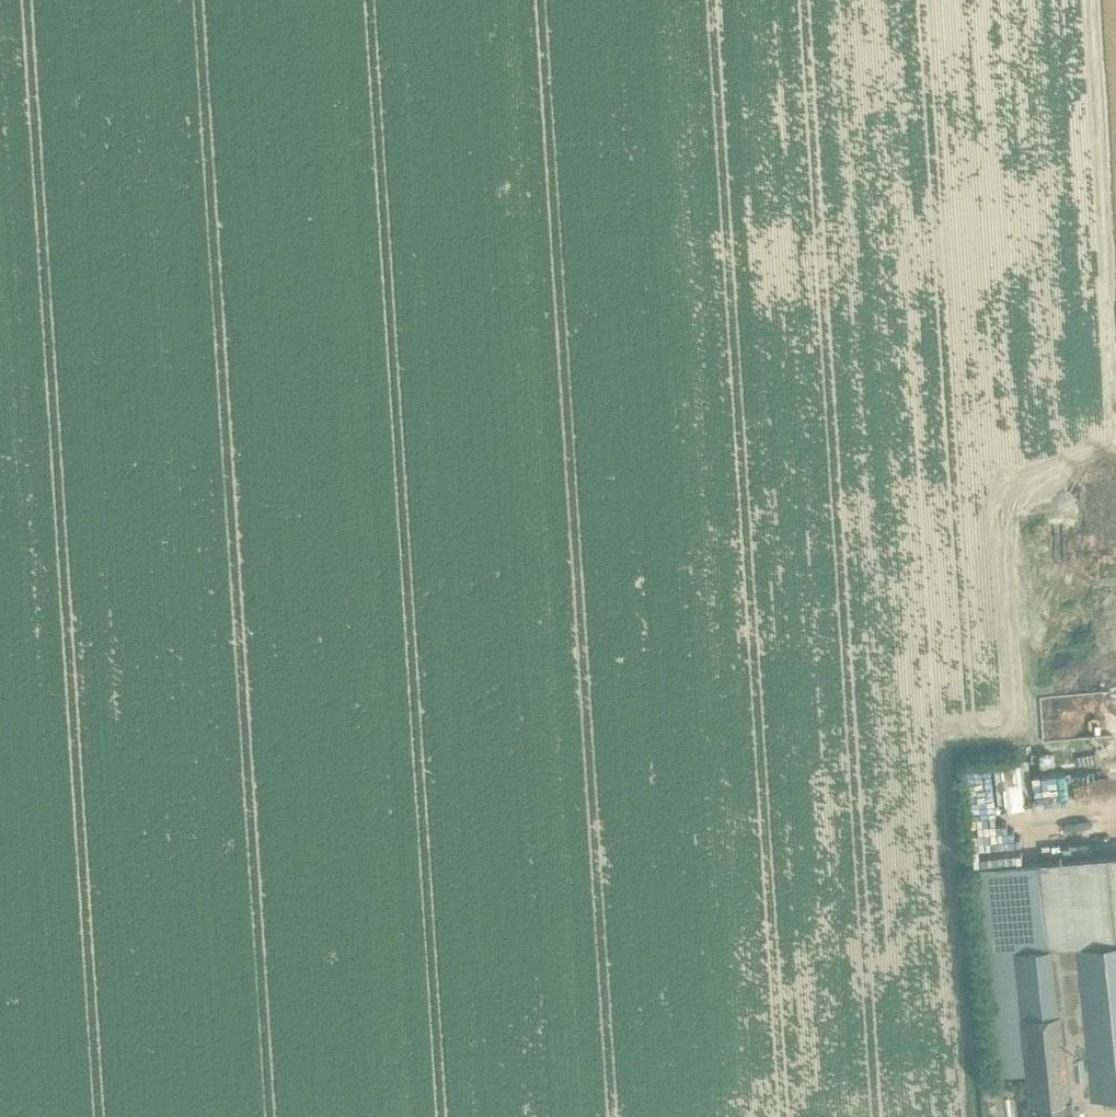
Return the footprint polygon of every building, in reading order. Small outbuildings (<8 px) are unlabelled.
[(1008,807),(1033,804),(1028,759),(1016,759),(1016,761),(1003,762),(1003,763),(992,765),(997,811),(1009,810),(1008,807)] [(976,866),(997,1074),(1027,1071),(1031,1116),(1076,1116),(1081,1115),(1080,1107),(1075,1107),(1074,1098),(1115,1093),(1115,852),(976,866)]
